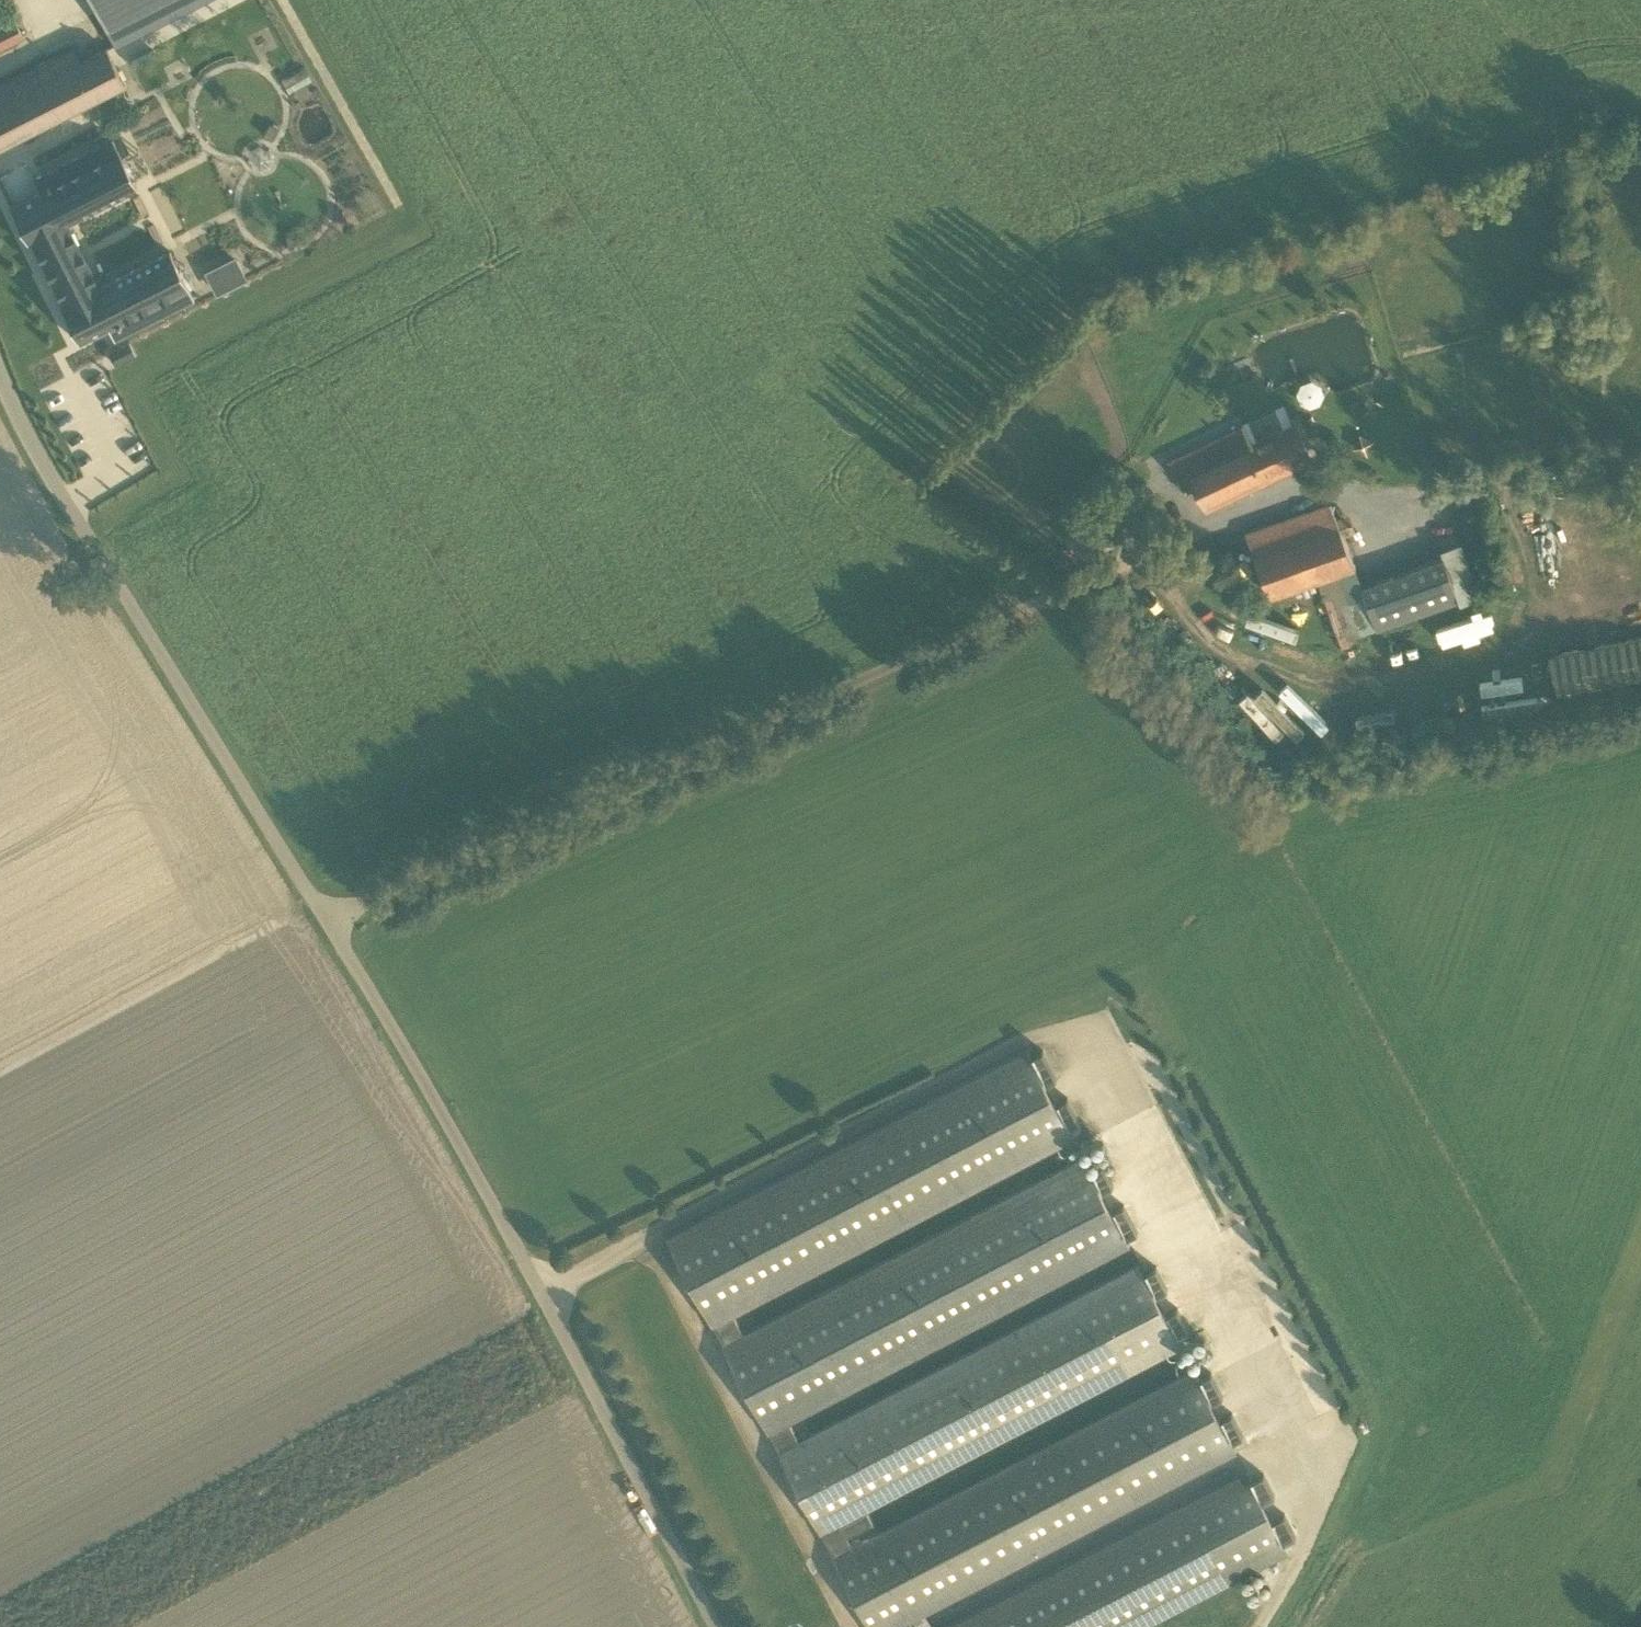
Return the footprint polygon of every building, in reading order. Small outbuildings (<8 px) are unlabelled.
[(206,0),(91,0),(115,46),(206,0)] [(27,35),(14,9),(0,16),(0,48),(27,35)] [(125,84),(104,45),(79,58),(73,46),(0,83),(0,147),(125,84)] [(137,186),(113,138),(32,179),(39,191),(9,206),(27,242),(31,240),(63,304),(59,306),(77,341),(107,327),(113,339),(193,299),(169,251),(98,287),(66,222),(137,186)] [(207,259),(220,291),(251,278),(238,246),(207,259)] [(1208,504),(1310,456),(1298,424),(1294,425),(1284,403),(1279,405),(1289,427),(1259,440),(1249,419),(1243,422),(1246,430),(1172,461),(1185,490),(1198,484),(1208,504)] [(1331,504),(1246,533),(1268,590),(1355,559),(1331,504)] [(1363,632),(1374,628),(1390,622),(1390,623),(1458,598),(1445,557),(1348,591),(1363,632)] [(871,1626),(914,1626),(911,1620),(959,1595),(971,1589),(1239,1451),(1232,1437),(1243,1431),(1234,1413),(1223,1419),(1212,1399),(1224,1392),(1213,1371),(1201,1377),(1197,1370),(853,1546),(841,1522),(871,1506),(1182,1345),(1178,1336),(1191,1329),(1179,1306),(1166,1313),(1156,1295),(1170,1287),(1157,1264),(1144,1271),(1139,1262),(798,1439),(788,1421),(1131,1244),(1127,1237),(1140,1230),(1125,1202),(1113,1208),(1103,1190),(1115,1184),(1104,1162),(1092,1168),(1085,1156),(743,1334),(733,1314),(1075,1136),(1071,1129),(1082,1123),(1068,1096),(1057,1102),(1047,1082),(1058,1076),(1044,1050),(1033,1055),(1029,1048),(668,1236),(714,1324),(715,1323),(725,1343),(724,1343),(769,1431),(771,1431),(781,1450),(780,1451),(821,1531),(823,1530),(836,1555),(834,1556),(871,1626)] [(1290,1549),(1248,1468),(941,1626),(1141,1626),(1290,1549)] [(841,1522),(847,1534),(877,1519),(871,1506),(841,1522)]
